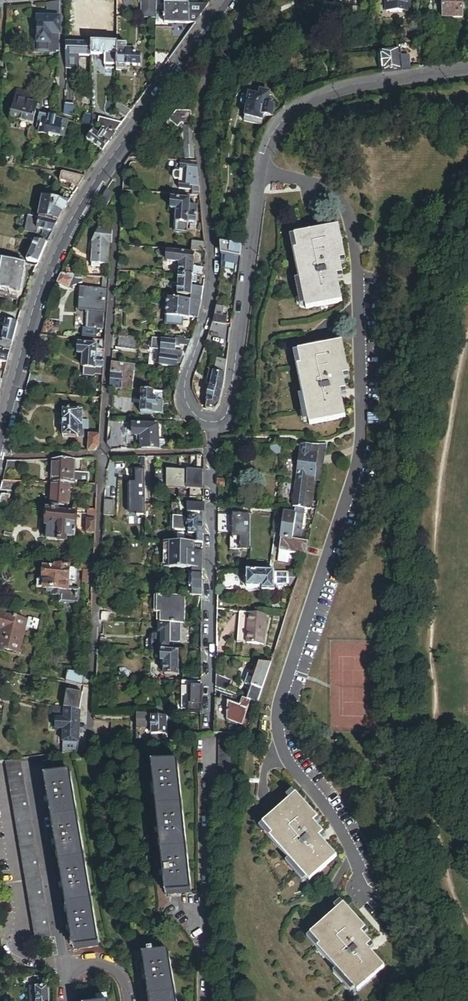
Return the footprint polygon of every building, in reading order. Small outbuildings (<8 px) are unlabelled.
[(126,9),(136,4),(134,0),(122,0),(126,9)] [(342,8),(341,6),(339,5),(340,2),(338,1),(338,0),(317,0),(313,24),(323,26),(323,22),(334,24),(336,11),(340,11),(341,11),(342,8)] [(411,12),(411,0),(386,0),(386,12),(411,12)] [(464,16),(464,0),(446,0),(446,17),(464,16)] [(52,18),(61,18),(61,1),(52,2),(52,18)] [(196,25),(197,22),(209,6),(175,5),(166,4),(166,24),(196,25)] [(52,39),(62,39),(61,18),(52,18),(39,18),(39,44),(52,44),(52,39)] [(336,38),(346,39),(348,27),(338,25),(336,38)] [(119,46),(128,46),(128,33),(118,33),(119,43),(119,46)] [(237,51),(246,59),(253,50),(243,41),(237,51)] [(67,68),(80,68),(79,56),(93,56),(93,55),(92,43),(67,43),(67,68)] [(112,67),(119,67),(119,47),(119,46),(119,43),(92,43),(93,55),(112,55),(112,67)] [(141,58),(133,58),(133,52),(129,52),(129,47),(119,47),(119,67),(119,75),(128,75),(128,69),(141,69),(141,58)] [(385,74),(405,71),(403,59),(401,52),(382,55),(385,74)] [(412,69),(410,58),(403,59),(405,71),(412,69)] [(265,116),(275,117),(276,108),(273,107),(273,103),(270,102),(271,94),(260,93),(260,97),(253,97),(250,96),(249,99),(249,107),(247,124),(265,125),(265,116)] [(38,116),(35,116),(37,107),(31,106),(32,98),(20,96),(14,124),(36,127),(38,116)] [(68,116),(75,118),(78,108),(70,106),(68,116)] [(119,115),(127,118),(133,110),(119,106),(119,115)] [(45,124),(48,124),(48,121),(50,122),(50,118),(42,117),(40,126),(44,127),(45,124)] [(53,136),(67,139),(69,129),(71,122),(50,118),(50,122),(48,121),(48,124),(45,124),(44,127),(43,137),(53,138),(53,136)] [(186,160),(195,159),(192,118),(175,118),(169,127),(178,132),(180,129),(183,129),(184,140),(181,141),(181,145),(185,145),(186,160)] [(112,122),(100,121),(99,129),(105,129),(111,130),(112,122)] [(166,131),(175,137),(178,132),(169,127),(166,131)] [(89,140),(103,150),(118,131),(111,130),(105,129),(103,132),(101,130),(99,133),(95,131),(94,132),(90,128),(87,133),(91,136),(89,140)] [(201,197),(199,176),(198,163),(184,162),(184,173),(180,173),(177,174),(177,178),(178,180),(183,181),(182,190),(193,191),(193,188),(196,188),(196,194),(191,194),(191,196),(201,197)] [(80,187),(83,183),(86,177),(63,172),(62,181),(72,182),(80,187)] [(100,202),(107,207),(115,194),(108,190),(100,202)] [(42,216),(60,220),(66,210),(70,202),(45,198),(42,216)] [(189,224),(197,225),(198,211),(196,209),(191,208),(191,202),(187,201),(174,200),(173,211),(178,212),(176,233),(188,234),(189,224)] [(55,230),(60,220),(42,216),(22,213),(20,224),(47,229),(45,234),(47,235),(52,237),(55,230)] [(335,277),(341,276),(339,266),(337,262),(342,261),(334,230),(291,241),(294,255),(292,255),(299,283),(305,306),(306,311),(341,302),(336,282),(335,277)] [(112,243),(113,231),(102,231),(101,231),(95,242),(97,242),(110,243),(112,243)] [(221,242),(235,242),(235,234),(221,235),(221,242)] [(29,260),(41,262),(49,242),(38,240),(29,260)] [(292,255),(294,255),(291,241),(286,242),(289,256),(292,255)] [(102,264),(108,265),(110,243),(97,242),(95,266),(102,266),(102,264)] [(192,252),(206,254),(205,243),(192,243),(192,252)] [(240,270),(242,246),(221,244),(221,256),(223,256),(231,257),(230,269),(240,270)] [(205,271),(194,270),(194,256),(176,255),(176,266),(179,267),(179,277),(197,279),(205,280),(205,271)] [(296,284),(299,283),(292,255),(289,256),(296,284)] [(231,257),(223,256),(222,269),(240,271),(240,270),(230,269),(231,257)] [(27,280),(29,269),(27,268),(28,263),(4,259),(0,286),(0,289),(10,290),(12,294),(21,295),(25,293),(27,280)] [(59,283),(70,287),(75,276),(75,274),(63,273),(59,283)] [(83,276),(75,276),(70,287),(73,287),(83,283),(83,276)] [(193,285),(197,285),(197,279),(179,277),(178,296),(193,297),(193,285)] [(300,308),(305,306),(299,283),(296,284),(294,284),(300,308)] [(104,314),(107,315),(109,289),(80,287),(78,313),(87,313),(104,314)] [(196,308),(198,308),(199,302),(170,300),(169,309),(168,325),(183,327),(184,319),(190,319),(190,316),(195,317),(196,308)] [(196,308),(195,317),(190,316),(190,319),(199,319),(201,311),(202,303),(199,302),(198,308),(196,308)] [(213,325),(228,325),(228,317),(224,316),(224,309),(217,309),(213,325)] [(104,314),(87,313),(86,329),(103,330),(104,314)] [(4,339),(14,341),(20,321),(7,319),(3,339),(4,339)] [(54,337),(61,337),(62,323),(46,322),(42,336),(54,337)] [(224,348),(228,325),(213,325),(211,333),(207,344),(224,348)] [(39,346),(53,347),(54,337),(42,336),(39,346)] [(138,337),(119,336),(118,348),(137,349),(138,337)] [(152,349),(161,349),(162,340),(153,339),(152,349)] [(184,358),(182,358),(182,355),(175,354),(176,349),(179,349),(179,346),(180,341),(162,340),(161,349),(159,368),(178,369),(178,366),(184,366),(184,358)] [(12,350),(13,344),(3,343),(0,342),(0,348),(12,350)] [(346,374),(351,373),(343,343),(300,354),(303,367),(301,368),(308,396),(314,419),(315,424),(350,415),(345,395),(344,391),(350,389),(347,379),(346,374)] [(101,368),(104,368),(105,352),(97,351),(97,348),(96,348),(96,346),(78,345),(78,356),(83,356),(82,368),(83,368),(94,369),(95,368),(101,368)] [(9,362),(12,350),(0,348),(0,360),(9,362)] [(301,368),(303,367),(300,354),(295,355),(299,368),(301,368)] [(220,404),(223,390),(227,368),(228,362),(219,360),(216,374),(213,386),(211,395),(208,409),(217,411),(220,404)] [(110,388),(132,390),(133,371),(134,365),(112,363),(110,388)] [(306,397),(308,396),(301,368),(299,368),(306,397)] [(213,386),(216,374),(211,372),(208,385),(213,386)] [(28,390),(43,391),(47,376),(32,374),(28,390)] [(156,407),(158,407),(158,401),(162,401),(163,392),(142,391),(140,413),(152,414),(152,411),(156,411),(156,407)] [(309,420),(314,419),(308,396),(306,397),(303,398),(309,420)] [(114,408),(129,409),(129,398),(115,397),(114,408)] [(84,428),(82,428),(83,412),(65,411),(63,438),(84,439),(84,428)] [(382,411),(372,411),(373,421),(383,420),(382,411)] [(141,450),(166,450),(166,439),(157,439),(157,427),(134,428),(134,438),(137,438),(141,438),(141,442),(141,450)] [(94,451),(99,444),(99,435),(88,434),(87,452),(94,451)] [(112,451),(120,444),(115,438),(106,444),(106,446),(110,451),(112,451)] [(330,476),(338,445),(328,446),(324,475),(330,476)] [(320,494),(324,475),(328,446),(308,446),(307,450),(307,454),(302,482),(302,486),(301,495),(300,499),(299,506),(302,506),(314,506),(323,506),(326,495),(320,494)] [(68,483),(86,484),(87,472),(72,471),(72,459),(53,459),(51,482),(68,483)] [(6,470),(18,469),(18,460),(8,461),(6,470)] [(104,493),(117,493),(118,478),(105,478),(104,493)] [(1,490),(14,490),(14,480),(4,479),(1,490)] [(53,506),(66,507),(68,483),(51,482),(50,506),(53,506)] [(86,493),(95,493),(96,484),(86,484),(86,493)] [(2,502),(11,502),(11,494),(2,494),(2,502)] [(190,513),(205,513),(205,505),(190,505),(190,513)] [(68,538),(76,539),(78,513),(69,512),(70,507),(66,507),(53,506),(53,511),(49,511),(48,524),(50,524),(49,539),(60,540),(60,541),(67,542),(68,538)] [(306,538),(314,506),(302,506),(300,515),(290,513),(282,547),(312,554),(315,540),(310,539),(306,538)] [(85,533),(93,534),(95,509),(86,509),(85,533)] [(178,534),(189,535),(189,529),(186,529),(186,531),(174,531),(174,519),(168,519),(168,538),(178,538),(178,534)] [(197,543),(205,543),(205,519),(189,519),(189,522),(185,522),(185,519),(174,519),(174,531),(186,531),(186,529),(189,529),(189,535),(178,534),(178,538),(178,543),(197,543)] [(178,543),(169,543),(169,569),(188,569),(204,569),(204,553),(196,553),(197,543),(178,543)] [(83,572),(92,572),(92,564),(78,564),(78,571),(83,572)] [(69,591),(63,591),(63,584),(66,584),(67,569),(46,569),(46,570),(35,570),(35,571),(35,579),(30,579),(28,582),(27,589),(34,589),(34,590),(43,590),(42,595),(52,596),(52,602),(69,603),(69,591)] [(188,597),(204,597),(204,569),(188,569),(188,597)] [(264,591),(276,591),(276,584),(291,583),(290,570),(247,572),(248,588),(264,587),(264,591)] [(303,585),(308,570),(290,570),(291,583),(298,583),(298,585),(303,585)] [(82,585),(91,586),(92,572),(83,572),(82,585)] [(219,591),(233,591),(233,575),(219,575),(219,591)] [(186,624),(186,597),(157,597),(157,614),(168,615),(168,624),(182,624),(186,624)] [(254,644),(255,613),(243,613),(242,644),(254,644)] [(254,644),(272,645),(273,614),(255,613),(254,644)] [(21,653),(28,620),(5,614),(3,624),(5,625),(4,630),(0,648),(21,653)] [(38,629),(39,621),(30,619),(28,627),(38,629)] [(174,644),(182,644),(182,624),(168,624),(161,624),(161,626),(171,626),(171,633),(174,633),(174,644)] [(186,636),(198,636),(198,625),(186,625),(186,636)] [(162,649),(174,650),(174,644),(174,633),(171,633),(171,626),(161,626),(161,637),(160,637),(159,649),(162,649)] [(159,649),(160,637),(154,636),(153,638),(153,651),(162,651),(162,649),(159,649)] [(181,673),(179,673),(179,652),(163,652),(163,664),(165,664),(165,677),(180,677),(180,676),(181,676),(181,673)] [(257,685),(268,688),(276,662),(265,663),(263,668),(260,667),(259,670),(262,672),(260,676),(257,685)] [(81,685),(83,674),(66,671),(64,682),(81,685)] [(257,685),(260,676),(254,673),(251,682),(257,685)] [(193,688),(203,688),(203,683),(183,683),(183,710),(191,710),(191,707),(193,707),(193,688)] [(263,702),(268,688),(257,685),(252,699),(263,702)] [(191,715),(203,715),(203,688),(193,688),(193,707),(191,707),(191,710),(191,715)] [(62,708),(78,711),(81,694),(65,691),(62,708)] [(147,732),(147,714),(136,714),(135,732),(147,732)] [(152,737),(168,737),(168,717),(164,717),(164,719),(152,719),(152,737)] [(247,732),(253,732),(256,721),(247,722),(247,732)] [(217,727),(217,782),(231,782),(231,727),(217,727)] [(44,933),(16,760),(2,762),(30,935),(44,933)] [(190,891),(177,760),(151,763),(165,894),(190,891)] [(100,944),(71,772),(46,776),(75,948),(100,944)] [(292,799),(299,792),(296,790),(289,796),(292,799)] [(311,879),(338,855),(324,839),(321,836),(326,832),(319,824),(316,820),(320,816),(299,792),(292,799),(265,822),(275,833),(273,835),(292,857),(308,874),(311,879)] [(273,835),(275,833),(265,822),(261,826),(271,837),(273,835)] [(290,858),(292,857),(273,835),(271,837),(290,858)] [(304,878),(308,874),(292,857),(290,858),(288,860),(304,878)] [(340,907),(345,902),(343,899),(337,905),(340,907)] [(370,945),(375,940),(368,933),(364,930),(368,925),(356,913),(345,902),(340,907),(313,933),(323,943),(321,946),(341,966),(357,983),(362,988),(388,963),(373,948),(370,945)] [(319,948),(321,946),(323,943),(313,933),(309,937),(319,948)] [(339,968),(341,966),(321,946),(319,948),(339,968)] [(170,952),(156,954),(156,950),(151,951),(151,954),(146,955),(153,1000),(178,1000),(170,952)] [(353,987),(357,983),(341,966),(339,968),(336,970),(353,987)] [(48,976),(37,976),(37,979),(35,979),(36,998),(31,999),(31,1000),(50,1000),(48,976)]
